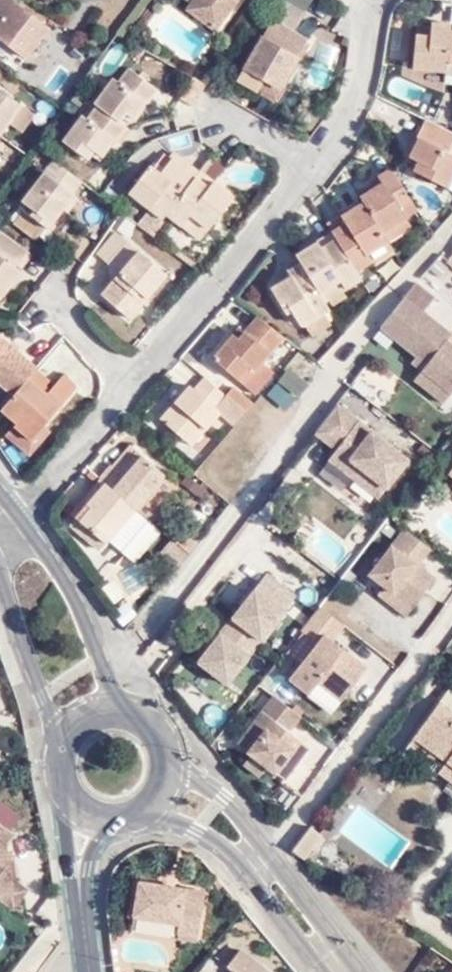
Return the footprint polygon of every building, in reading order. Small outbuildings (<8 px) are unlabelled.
[(10,0),(0,0),(0,38),(25,56),(47,27),(10,0)] [(187,10),(214,33),(242,0),(194,0),(187,10)] [(285,86),(314,40),(280,20),(244,78),(262,91),(272,76),(285,86)] [(451,82),(451,23),(436,22),(436,24),(435,37),(419,36),(416,65),(447,67),(445,81),(451,82)] [(420,23),(419,36),(435,37),(436,24),(420,23)] [(97,102),(102,105),(122,120),(129,112),(136,119),(159,87),(134,68),(123,83),(116,78),(97,102)] [(4,127),(18,136),(31,118),(0,95),(0,132),(4,127)] [(118,143),(130,125),(122,120),(102,105),(90,121),(86,117),(67,142),(92,159),(97,153),(103,158),(115,141),(118,143)] [(423,114),(414,134),(420,137),(409,160),(417,164),(413,170),(451,188),(451,149),(451,147),(451,128),(423,114)] [(87,181),(58,159),(24,206),(44,221),(53,229),(68,209),(72,213),(84,199),(79,194),(87,181)] [(156,208),(167,218),(171,211),(192,181),(170,162),(162,170),(158,167),(153,173),(149,169),(137,187),(160,203),(156,208)] [(416,200),(389,162),(376,171),(383,180),(373,186),(361,194),(364,199),(382,224),(401,211),(416,200)] [(219,178),(204,166),(198,174),(212,186),(219,178)] [(383,180),(376,171),(368,177),(373,186),(383,180)] [(212,186),(198,174),(192,181),(171,211),(185,222),(192,212),(211,227),(237,193),(219,178),(212,186)] [(347,219),(333,230),(338,236),(359,265),(377,252),(371,245),(388,232),(382,224),(364,199),(342,215),(347,219)] [(44,221),(24,206),(15,218),(33,233),(44,221)] [(126,211),(116,225),(123,231),(135,217),(126,211)] [(407,220),(401,211),(382,224),(388,232),(407,220)] [(203,236),(211,227),(192,212),(185,222),(203,236)] [(4,228),(0,234),(0,300),(2,300),(16,285),(14,283),(9,278),(31,247),(4,228)] [(338,236),(333,230),(315,243),(320,249),(338,236)] [(394,239),(388,232),(371,245),(377,252),(394,239)] [(315,243),(298,256),(306,265),(323,289),(340,276),(346,286),(364,272),(359,265),(338,236),(320,249),(315,243)] [(146,290),(164,268),(132,243),(115,265),(127,275),(110,297),(135,318),(153,295),(146,290)] [(14,283),(37,253),(31,247),(9,278),(14,283)] [(323,289),(306,265),(289,278),(292,282),(273,297),(288,317),(294,314),(305,327),(335,304),(330,298),(323,289)] [(170,273),(164,268),(146,290),(153,295),(170,273)] [(340,276),(323,289),(330,298),(346,286),(340,276)] [(451,388),(451,339),(451,338),(451,337),(451,331),(429,309),(441,297),(423,281),(387,323),(420,351),(432,361),(427,367),(427,368),(451,388)] [(286,332),(261,313),(245,333),(238,341),(231,335),(212,359),(242,385),(262,360),(286,332)] [(238,341),(245,333),(237,327),(231,335),(238,341)] [(19,392),(40,367),(8,338),(0,338),(0,375),(19,392)] [(432,361),(420,351),(415,357),(427,367),(432,361)] [(271,368),(262,360),(242,385),(252,392),(271,368)] [(19,392),(6,406),(23,421),(21,424),(36,439),(50,424),(84,386),(69,372),(53,390),(49,386),(55,380),(40,367),(19,392)] [(451,397),(451,388),(427,368),(419,378),(447,403),(451,397)] [(288,369),(264,397),(286,416),(310,387),(288,369)] [(222,411),(235,423),(246,411),(227,393),(205,375),(196,385),(191,381),(161,416),(187,437),(202,422),(208,427),(222,411)] [(227,393),(246,411),(253,402),(235,384),(227,393)] [(340,404),(317,433),(338,450),(361,469),(354,478),(379,499),(410,461),(340,404)] [(194,442),(208,427),(202,422),(187,437),(194,442)] [(36,439),(21,424),(12,434),(36,455),(43,446),(36,439)] [(36,439),(43,446),(56,431),(50,424),(36,439)] [(129,439),(112,458),(121,466),(123,468),(140,449),(129,439)] [(108,481),(153,520),(182,486),(140,449),(123,468),(121,466),(108,481)] [(361,469),(338,450),(330,459),(353,478),(354,478),(361,469)] [(112,458),(98,473),(108,481),(121,466),(112,458)] [(202,499),(210,488),(193,475),(185,487),(202,499)] [(133,510),(150,524),(153,520),(108,481),(82,513),(109,538),(112,535),(128,516),(133,510)] [(109,538),(82,513),(73,523),(101,546),(109,538)] [(139,526),(128,516),(112,535),(123,545),(139,526)] [(389,581),(416,603),(440,575),(420,560),(434,545),(409,526),(374,570),(389,581)] [(175,538),(189,550),(198,540),(192,534),(182,535),(175,527),(169,533),(175,538)] [(178,563),(189,550),(175,538),(164,550),(178,563)] [(121,573),(130,591),(148,582),(138,564),(121,573)] [(194,667),(227,694),(302,602),(269,575),(194,667)] [(409,612),(416,603),(389,581),(382,590),(409,612)] [(323,602),(305,625),(308,627),(321,638),(307,657),(294,673),(312,689),(323,675),(348,695),(371,665),(336,637),(347,622),(323,602)] [(321,638),(308,627),(294,645),(293,646),(307,657),(321,638)] [(450,695),(416,740),(451,769),(451,697),(450,695)] [(272,701),(247,732),(256,741),(245,754),(248,756),(264,769),(281,782),(298,761),(289,753),(297,743),(286,734),(298,721),(272,701)] [(256,741),(247,732),(236,747),(245,754),(256,741)] [(306,750),(297,743),(289,753),(298,761),(306,750)] [(264,769),(248,756),(240,767),(256,778),(264,769)] [(308,826),(287,851),(297,864),(319,836),(308,826)] [(0,828),(0,848),(10,836),(0,828)] [(8,913),(22,896),(4,884),(1,868),(7,857),(0,852),(0,907),(8,913)] [(176,890),(130,883),(125,916),(169,923),(169,934),(190,937),(194,899),(175,898),(176,890)] [(232,953),(219,968),(223,971),(256,971),(232,953)]
